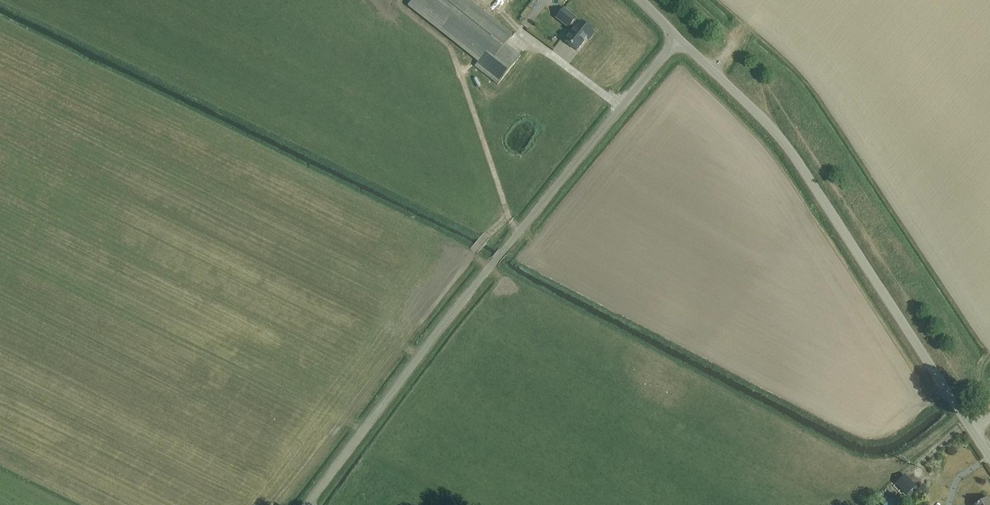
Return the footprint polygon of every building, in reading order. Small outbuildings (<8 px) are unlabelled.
[(479,61),(475,67),(498,85),(521,56),(506,45),(512,37),(465,0),(413,0),(409,5),(479,61)] [(565,42),(577,51),(587,39),(589,40),(595,33),(580,22),(579,23),(575,20),(576,19),(563,9),(556,18),(568,28),(571,26),(575,29),(565,42)] [(897,484),(909,500),(923,487),(910,473),(897,484)]
